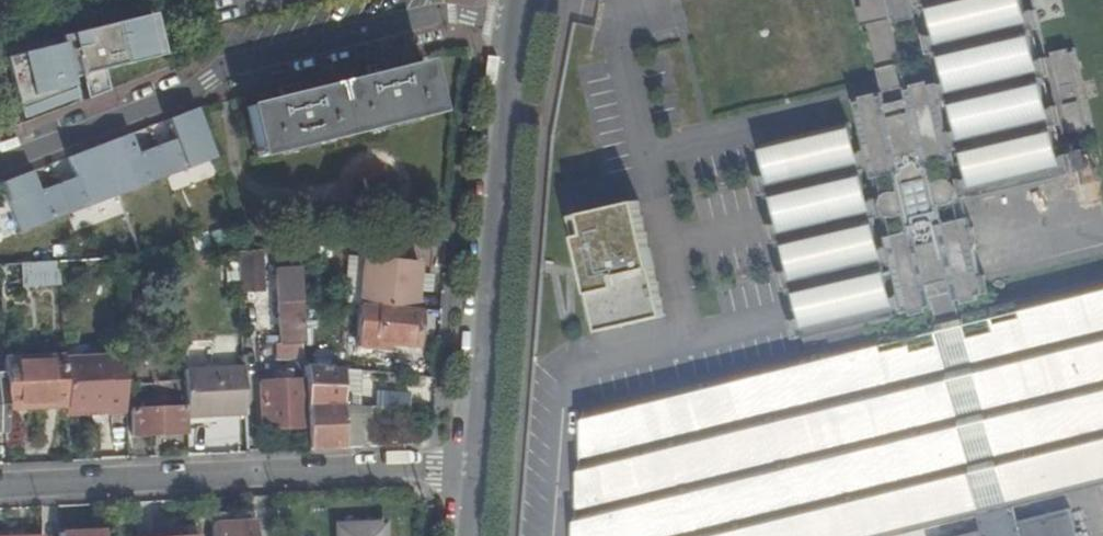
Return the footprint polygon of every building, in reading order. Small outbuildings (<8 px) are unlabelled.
[(915,80),(908,82),(910,90),(889,95),(888,87),(881,88),(879,84),(863,87),(864,93),(858,94),(866,127),(854,130),(850,114),(763,134),(808,332),(829,328),(831,340),(589,400),(579,535),(859,535),(980,507),(983,521),(930,534),(931,535),(1081,535),(1072,499),(1020,511),(1017,498),(1102,477),(1102,274),(1022,294),(1025,307),(995,314),(999,327),(971,334),(965,309),(962,310),(957,292),(964,290),(965,294),(983,290),(982,285),(988,284),(970,208),(963,210),(959,189),(972,186),(974,193),(1066,171),(1025,0),(930,0),(950,89),(942,91),(939,75),(932,76),(932,72),(914,75),(915,80)] [(888,87),(889,95),(910,90),(908,82),(893,11),(890,0),(867,0),(888,87)] [(893,11),(898,9),(899,14),(917,11),(916,5),(923,3),(922,0),(890,0),(893,11)] [(158,58),(148,16),(73,34),(74,41),(83,75),(88,98),(110,90),(105,70),(158,58)] [(1071,43),(1071,40),(1053,43),(1072,124),(1089,120),(1089,116),(1094,115),(1077,43),(1071,43)] [(74,41),(65,43),(74,78),(83,75),(74,41)] [(74,78),(65,43),(8,58),(22,111),(77,89),(74,78)] [(427,66),(391,75),(382,77),(380,70),(372,72),(373,79),(302,97),(293,99),(290,92),(283,93),(285,101),(249,110),(261,157),(417,119),(439,114),(427,66)] [(382,77),(391,75),(389,68),(380,70),(382,77)] [(300,90),(290,92),(293,99),(302,97),(300,90)] [(21,232),(217,157),(198,107),(168,119),(176,139),(140,153),(132,133),(71,157),(78,177),(41,191),(33,171),(2,183),(21,232)] [(1092,154),(1089,140),(1077,143),(1080,157),(1088,159),(1092,154)] [(645,191),(578,207),(605,321),(673,305),(645,191)] [(302,299),(299,249),(278,250),(279,271),(278,271),(279,305),(280,305),(282,345),(283,360),(298,359),(298,365),(306,366),(302,299)] [(266,291),(264,250),(242,252),(243,292),(266,291)] [(366,258),(362,304),(417,309),(421,264),(366,258)] [(61,286),(60,263),(24,264),(25,288),(61,286)] [(418,347),(422,310),(417,309),(362,304),(359,348),(375,350),(376,340),(394,342),(394,344),(418,347)] [(4,360),(5,381),(6,409),(17,408),(66,406),(64,359),(64,357),(4,360)] [(66,406),(67,409),(110,407),(110,412),(127,411),(124,357),(64,359),(66,406)] [(364,372),(306,366),(306,381),(309,427),(309,449),(344,447),(342,406),(354,406),(362,406),(364,372)] [(187,408),(188,418),(247,416),(245,367),(185,370),(186,380),(187,408)] [(185,407),(187,408),(186,380),(157,382),(158,408),(185,407)] [(309,427),(306,381),(262,383),(265,429),(309,427)] [(378,407),(411,408),(412,394),(378,393),(378,407)] [(186,433),(185,407),(158,408),(149,409),(149,402),(141,402),(142,410),(132,410),(133,435),(186,433)] [(344,447),(356,447),(354,406),(342,406),(344,447)] [(214,528),(214,535),(254,535),(253,524),(228,525),(226,528),(214,528)] [(340,535),(386,535),(385,525),(339,526),(340,535)]
